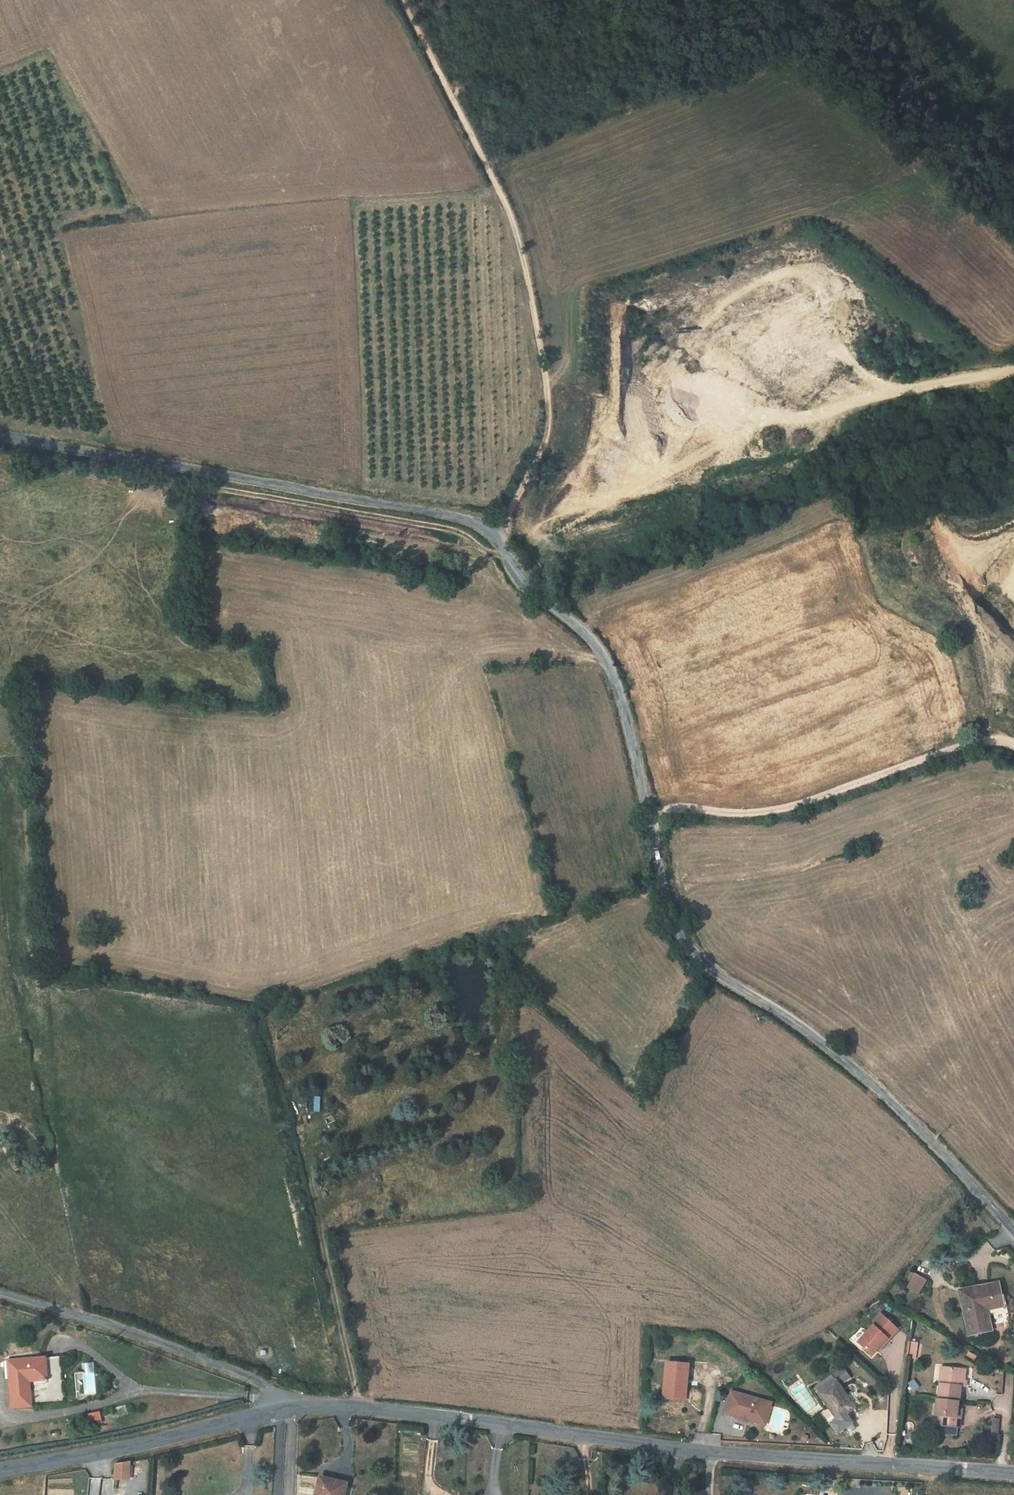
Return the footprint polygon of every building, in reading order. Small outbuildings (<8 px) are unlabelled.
[(911,1272),(905,1288),(919,1294),(925,1278),(911,1272)] [(998,1308),(1006,1306),(1004,1294),(1012,1293),(1010,1280),(985,1285),(985,1288),(978,1289),(976,1286),(969,1287),(980,1333),(1002,1328),(998,1308)] [(1012,1293),(1004,1294),(1006,1306),(1013,1305),(1013,1299),(1012,1293)] [(899,1329),(881,1314),(874,1322),(876,1323),(860,1343),(874,1355),(890,1335),(892,1337),(899,1329)] [(60,1367),(57,1348),(18,1353),(21,1372),(10,1373),(13,1400),(33,1398),(30,1371),(60,1367)] [(7,1354),(10,1373),(21,1372),(18,1353),(7,1354)] [(952,1382),(950,1396),(971,1400),(973,1400),(976,1385),(978,1386),(981,1369),(958,1364),(955,1381),(952,1382)] [(694,1368),(673,1366),(671,1399),(692,1400),(694,1368)] [(94,1395),(94,1372),(79,1372),(79,1395),(94,1395)] [(841,1382),(823,1393),(842,1421),(858,1411),(848,1399),(851,1396),(841,1382)] [(738,1393),(736,1401),(743,1404),(738,1417),(745,1419),(748,1418),(749,1417),(754,1418),(754,1421),(762,1424),(764,1418),(772,1420),(777,1406),(738,1393)] [(971,1400),(950,1396),(948,1396),(944,1414),(949,1414),(948,1422),(950,1423),(967,1426),(971,1426),(973,1414),(969,1414),(971,1400)] [(743,1404),(736,1401),(731,1414),(738,1417),(743,1404)] [(764,1418),(762,1424),(770,1427),(772,1420),(764,1418)] [(966,1434),(967,1426),(950,1423),(949,1431),(966,1434)] [(142,1448),(129,1451),(127,1466),(142,1466),(142,1461),(142,1453),(142,1448)] [(331,1471),(323,1494),(348,1494),(354,1479),(331,1471)] [(203,1487),(202,1494),(226,1494),(227,1489),(203,1487)]
